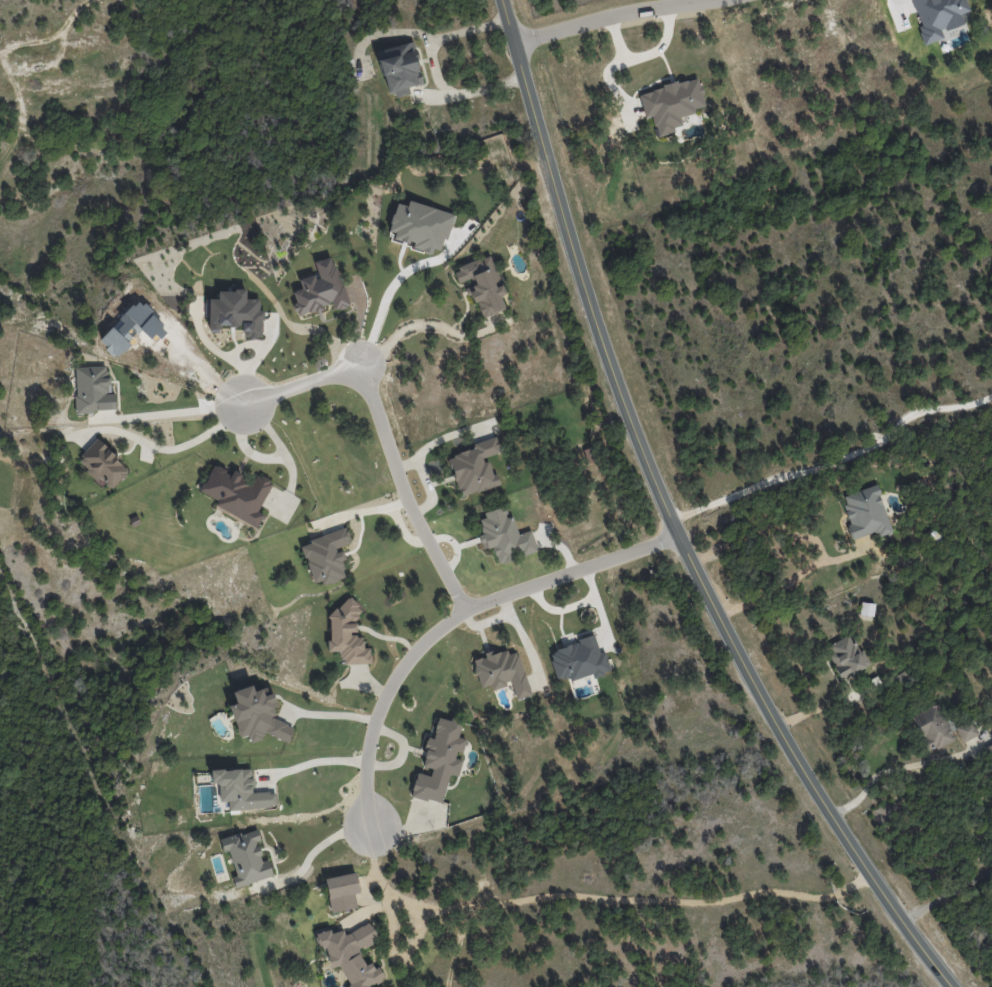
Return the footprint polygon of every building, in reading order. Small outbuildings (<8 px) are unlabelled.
[(924,44),(942,39),(940,31),(962,24),(959,14),(967,11),(964,0),(910,0),(924,44)] [(410,93),(408,87),(423,83),(411,41),(377,51),(390,99),(410,93)] [(638,92),(644,117),(652,115),(656,134),(682,128),(679,117),(695,113),(694,108),(704,106),(698,78),(638,92)] [(504,294),(489,255),(452,269),(458,283),(471,278),(474,285),(468,287),(480,319),(504,309),(499,296),(504,294)] [(349,306),(331,256),(313,262),(317,272),(298,279),(301,288),(291,291),(296,303),(292,305),(297,317),(331,304),(334,311),(349,306)] [(209,298),(208,332),(220,332),(220,326),(242,327),(242,337),(262,338),(263,311),(258,311),(259,299),(245,299),(245,291),(218,290),(218,299),(209,298)] [(76,412),(115,411),(115,394),(109,394),(108,366),(74,368),(76,412)] [(459,496),(499,485),(496,474),(492,475),(487,457),(500,454),(495,437),(472,443),(474,449),(448,457),(459,496)] [(75,462),(101,486),(104,482),(111,489),(129,470),(97,439),(75,462)] [(259,524),(263,514),(259,512),(272,481),(255,474),(251,484),(239,478),(240,476),(212,463),(197,496),(259,524)] [(892,532),(876,485),(839,497),(854,539),(876,532),(877,537),(892,532)] [(537,552),(531,530),(518,534),(512,517),(507,519),(503,508),(477,516),(483,535),(478,536),(482,550),(492,547),(497,564),(537,552)] [(351,545),(346,529),(300,543),(313,587),(347,576),(338,548),(351,545)] [(874,603),(860,602),(859,615),(873,616),(874,603)] [(371,664),(370,648),(363,648),(363,637),(357,637),(357,605),(328,605),(329,652),(341,651),(341,664),(371,664)] [(868,666),(850,633),(824,648),(841,680),(868,666)] [(557,684),(610,670),(605,652),(599,653),(594,637),(548,649),(557,684)] [(516,699),(530,695),(516,647),(472,660),(480,688),(490,685),(492,689),(511,683),(516,699)] [(287,742),(294,727),(272,718),(276,707),(273,693),(264,695),(262,689),(253,691),(252,686),(232,691),(235,703),(229,705),(237,734),(248,739),(249,743),(260,740),(264,732),(287,742)] [(912,715),(927,752),(953,741),(938,704),(912,715)] [(442,804),(448,774),(458,776),(462,757),(461,757),(465,740),(458,738),(461,723),(437,718),(432,737),(427,736),(421,766),(432,768),(430,776),(415,773),(410,796),(442,804)] [(962,742),(978,735),(970,719),(955,727),(962,742)] [(211,771),(212,784),(218,783),(220,802),(228,801),(229,810),(277,807),(275,792),(253,793),(251,768),(211,771)] [(273,877),(268,860),(262,862),(256,842),(260,841),(257,829),(219,839),(223,853),(228,851),(235,875),(232,876),(235,887),(273,877)] [(331,912),(357,907),(354,894),(359,893),(355,872),(324,878),(331,912)] [(332,968),(337,966),(348,986),(370,986),(369,986),(383,979),(374,961),(365,965),(358,951),(378,941),(369,923),(344,935),(342,929),(332,934),(329,928),(316,935),(332,968)]
